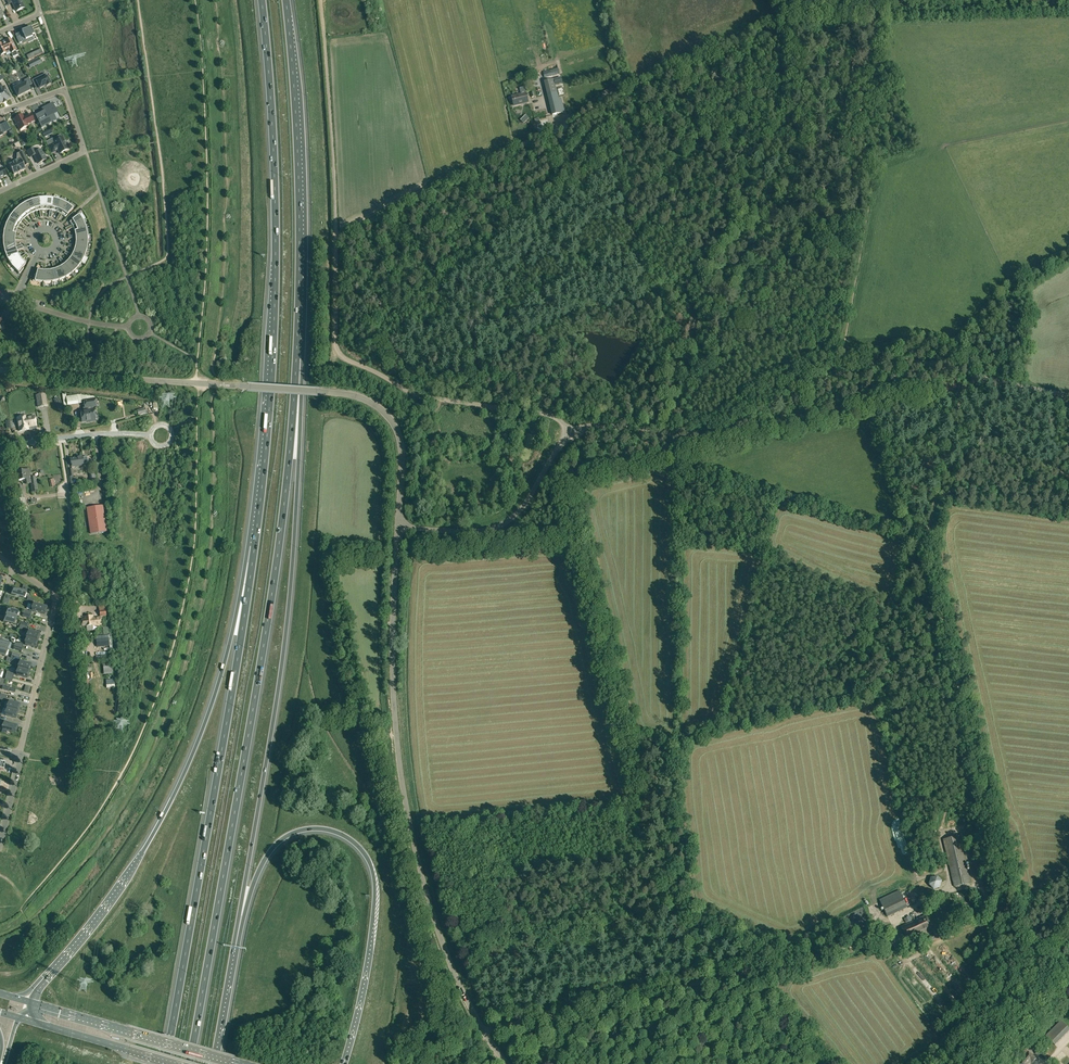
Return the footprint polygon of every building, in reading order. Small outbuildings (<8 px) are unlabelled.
[(8,4),(12,3),(16,11),(24,8),(21,0),(6,0),(8,4)] [(20,36),(17,38),(19,44),(22,42),(23,44),(27,42),(26,40),(32,37),(32,35),(34,34),(31,27),(18,33),(20,36)] [(0,53),(1,55),(6,53),(5,51),(9,50),(13,57),(18,55),(10,39),(5,41),(6,42),(2,44),(1,43),(0,43),(0,54),(0,53)] [(41,49),(26,56),(28,60),(43,53),(41,49)] [(558,68),(543,72),(544,77),(559,74),(558,68)] [(45,74),(32,81),(35,86),(38,85),(39,88),(40,89),(43,87),(46,86),(46,87),(51,84),(45,74)] [(561,77),(554,79),(555,85),(563,83),(561,77)] [(24,84),(14,89),(18,97),(23,94),(25,93),(30,90),(28,86),(32,84),(29,78),(22,81),(24,84)] [(554,79),(544,82),(553,115),(565,112),(561,98),(558,98),(554,79)] [(3,102),(3,103),(6,101),(6,100),(10,98),(4,87),(3,88),(1,84),(0,85),(0,103),(3,102)] [(526,93),(512,97),(514,106),(528,102),(526,93)] [(36,116),(41,125),(46,122),(46,121),(48,120),(50,123),(56,120),(54,114),(57,113),(52,103),(42,109),(44,112),(42,113),(41,113),(36,116)] [(20,116),(18,115),(17,116),(16,117),(14,119),(20,130),(28,126),(27,124),(34,121),(31,114),(24,118),(22,115),(20,116)] [(53,139),(47,142),(52,152),(56,150),(58,149),(60,153),(68,149),(66,146),(67,145),(65,141),(64,141),(62,138),(54,142),(53,139)] [(34,148),(27,151),(30,157),(34,155),(38,164),(46,160),(44,156),(45,155),(43,153),(42,153),(41,150),(37,152),(35,151),(34,148)] [(23,165),(24,164),(25,166),(29,164),(28,164),(22,151),(23,151),(22,151),(19,153),(20,155),(17,156),(16,162),(14,163),(13,162),(10,163),(10,165),(9,165),(14,175),(18,173),(21,172),(21,171),(25,170),(23,165)] [(42,210),(41,210),(39,198),(32,200),(32,199),(36,211),(39,210),(40,214),(43,213),(42,210)] [(56,212),(61,200),(60,200),(54,199),(54,198),(51,210),(53,211),(56,212)] [(25,202),(31,213),(32,213),(36,211),(32,199),(32,200),(25,203),(25,202)] [(61,200),(56,212),(60,213),(58,216),(60,217),(62,215),(61,214),(67,203),(67,204),(61,201),(61,200)] [(31,217),(34,215),(32,213),(31,213),(25,202),(25,203),(19,207),(19,206),(26,216),(27,216),(30,214),(31,217)] [(67,203),(61,214),(62,215),(65,217),(73,208),(67,204),(67,203)] [(26,216),(19,206),(19,207),(14,211),(13,211),(23,220),(24,219),(26,216)] [(23,220),(13,211),(14,212),(9,217),(19,224),(20,224),(22,221),(24,223),(26,221),(24,219),(23,220)] [(72,225),(69,227),(70,229),(73,228),(72,226),(83,221),(83,220),(83,221),(79,215),(69,222),(72,225)] [(6,223),(6,224),(17,228),(18,227),(19,224),(9,217),(9,218),(6,224),(6,223)] [(74,231),(86,227),(83,221),(84,221),(83,221),(72,226),(73,228),(74,231)] [(3,231),(15,233),(16,233),(17,230),(20,231),(21,228),(18,227),(17,228),(6,224),(4,231),(3,231)] [(86,228),(86,227),(74,231),(75,235),(72,235),(72,238),(76,238),(75,236),(88,235),(88,234),(87,235),(86,228)] [(15,244),(15,240),(18,240),(18,237),(15,237),(15,239),(2,238),(3,238),(3,245),(15,244)] [(16,249),(16,248),(15,244),(3,245),(4,252),(4,253),(16,249)] [(20,249),(19,247),(16,248),(16,249),(4,253),(5,253),(7,259),(18,254),(17,250),(20,249)] [(74,252),(73,252),(85,256),(87,249),(87,250),(87,249),(75,247),(75,248),(74,251),(74,252)] [(85,257),(85,256),(73,252),(72,255),(68,253),(67,255),(70,257),(71,256),(82,263),(81,263),(84,256),(85,257)] [(18,254),(7,259),(7,260),(7,259),(12,266),(11,267),(21,259),(22,260),(25,258),(24,255),(21,258),(18,254)] [(82,263),(71,256),(70,257),(68,260),(68,261),(77,269),(77,268),(81,263),(82,263)] [(21,259),(11,267),(12,267),(19,274),(24,269),(22,268),(26,264),(22,260),(21,259)] [(68,261),(65,263),(63,260),(61,262),(63,265),(64,264),(72,274),(72,273),(77,269),(68,261)] [(60,267),(66,278),(66,277),(71,274),(72,274),(64,264),(63,265),(60,267)] [(56,269),(55,265),(52,266),(54,269),(55,269),(59,281),(59,280),(65,278),(66,278),(60,267),(56,269)] [(52,283),(50,270),(45,271),(45,267),(43,266),(42,270),(44,271),(43,283),(52,282),(52,283)] [(59,281),(55,269),(54,269),(50,270),(52,283),(52,282),(59,280),(59,281)] [(44,271),(42,270),(37,270),(36,275),(35,274),(33,281),(43,283),(44,271)] [(36,395),(38,408),(42,408),(45,407),(46,407),(47,407),(46,394),(44,394),(43,394),(40,394),(40,395),(36,395)] [(66,394),(65,394),(62,395),(64,406),(68,405),(68,406),(79,404),(77,395),(66,397),(66,394)] [(84,408),(85,411),(80,412),(81,417),(80,417),(80,421),(82,420),(82,422),(90,421),(90,422),(95,421),(93,410),(92,410),(92,407),(96,406),(95,399),(84,401),(85,408),(84,408)] [(145,407),(136,409),(138,415),(146,413),(145,407)] [(26,417),(17,418),(19,431),(28,430),(28,427),(36,425),(35,416),(26,418),(26,417)] [(77,457),(77,458),(70,459),(71,467),(83,465),(82,456),(77,457)] [(26,482),(30,481),(32,490),(37,489),(35,478),(40,477),(39,471),(30,473),(29,470),(23,470),(24,479),(26,479),(26,482)] [(16,487),(19,502),(21,514),(25,514),(23,504),(22,503),(22,502),(26,502),(24,486),(16,487)] [(87,508),(91,534),(106,531),(102,505),(87,508)] [(33,563),(33,561),(32,553),(34,553),(33,542),(24,543),(27,563),(33,563)] [(17,589),(12,588),(10,594),(23,598),(25,591),(17,589)] [(47,608),(34,604),(31,603),(29,610),(32,611),(40,613),(45,614),(47,608)] [(5,614),(16,617),(17,611),(12,609),(6,608),(5,614)] [(14,624),(16,617),(5,614),(3,622),(8,622),(14,624)] [(92,616),(84,616),(84,619),(81,619),(82,626),(85,626),(100,624),(100,619),(93,619),(92,616)] [(27,638),(38,641),(40,634),(35,633),(29,632),(27,638)] [(110,645),(109,635),(96,636),(97,646),(110,645)] [(38,641),(27,638),(25,645),(31,646),(36,647),(38,641)] [(7,649),(8,642),(3,641),(0,640),(0,647),(7,649)] [(20,662),(18,669),(29,672),(31,664),(26,664),(20,662)] [(28,678),(29,672),(18,669),(17,675),(22,677),(28,678)] [(9,702),(7,709),(18,712),(20,704),(15,704),(9,702)] [(16,718),(18,712),(7,709),(5,716),(11,717),(16,718)] [(18,726),(4,723),(2,733),(6,734),(7,731),(11,732),(16,733),(18,726)] [(959,835),(943,839),(954,887),(971,883),(959,835)] [(930,877),(928,884),(933,889),(940,888),(942,881),(937,876),(930,877)] [(906,905),(900,893),(899,890),(879,900),(880,902),(886,915),(906,905)] [(925,915),(900,927),(907,940),(932,929),(925,915)] [(931,941),(939,937),(937,932),(928,936),(931,941)] [(893,948),(884,952),(887,960),(896,957),(893,948)] [(1019,1063),(1028,1063),(1031,1061),(1033,1062),(1036,1058),(1029,1052),(1019,1063)]
